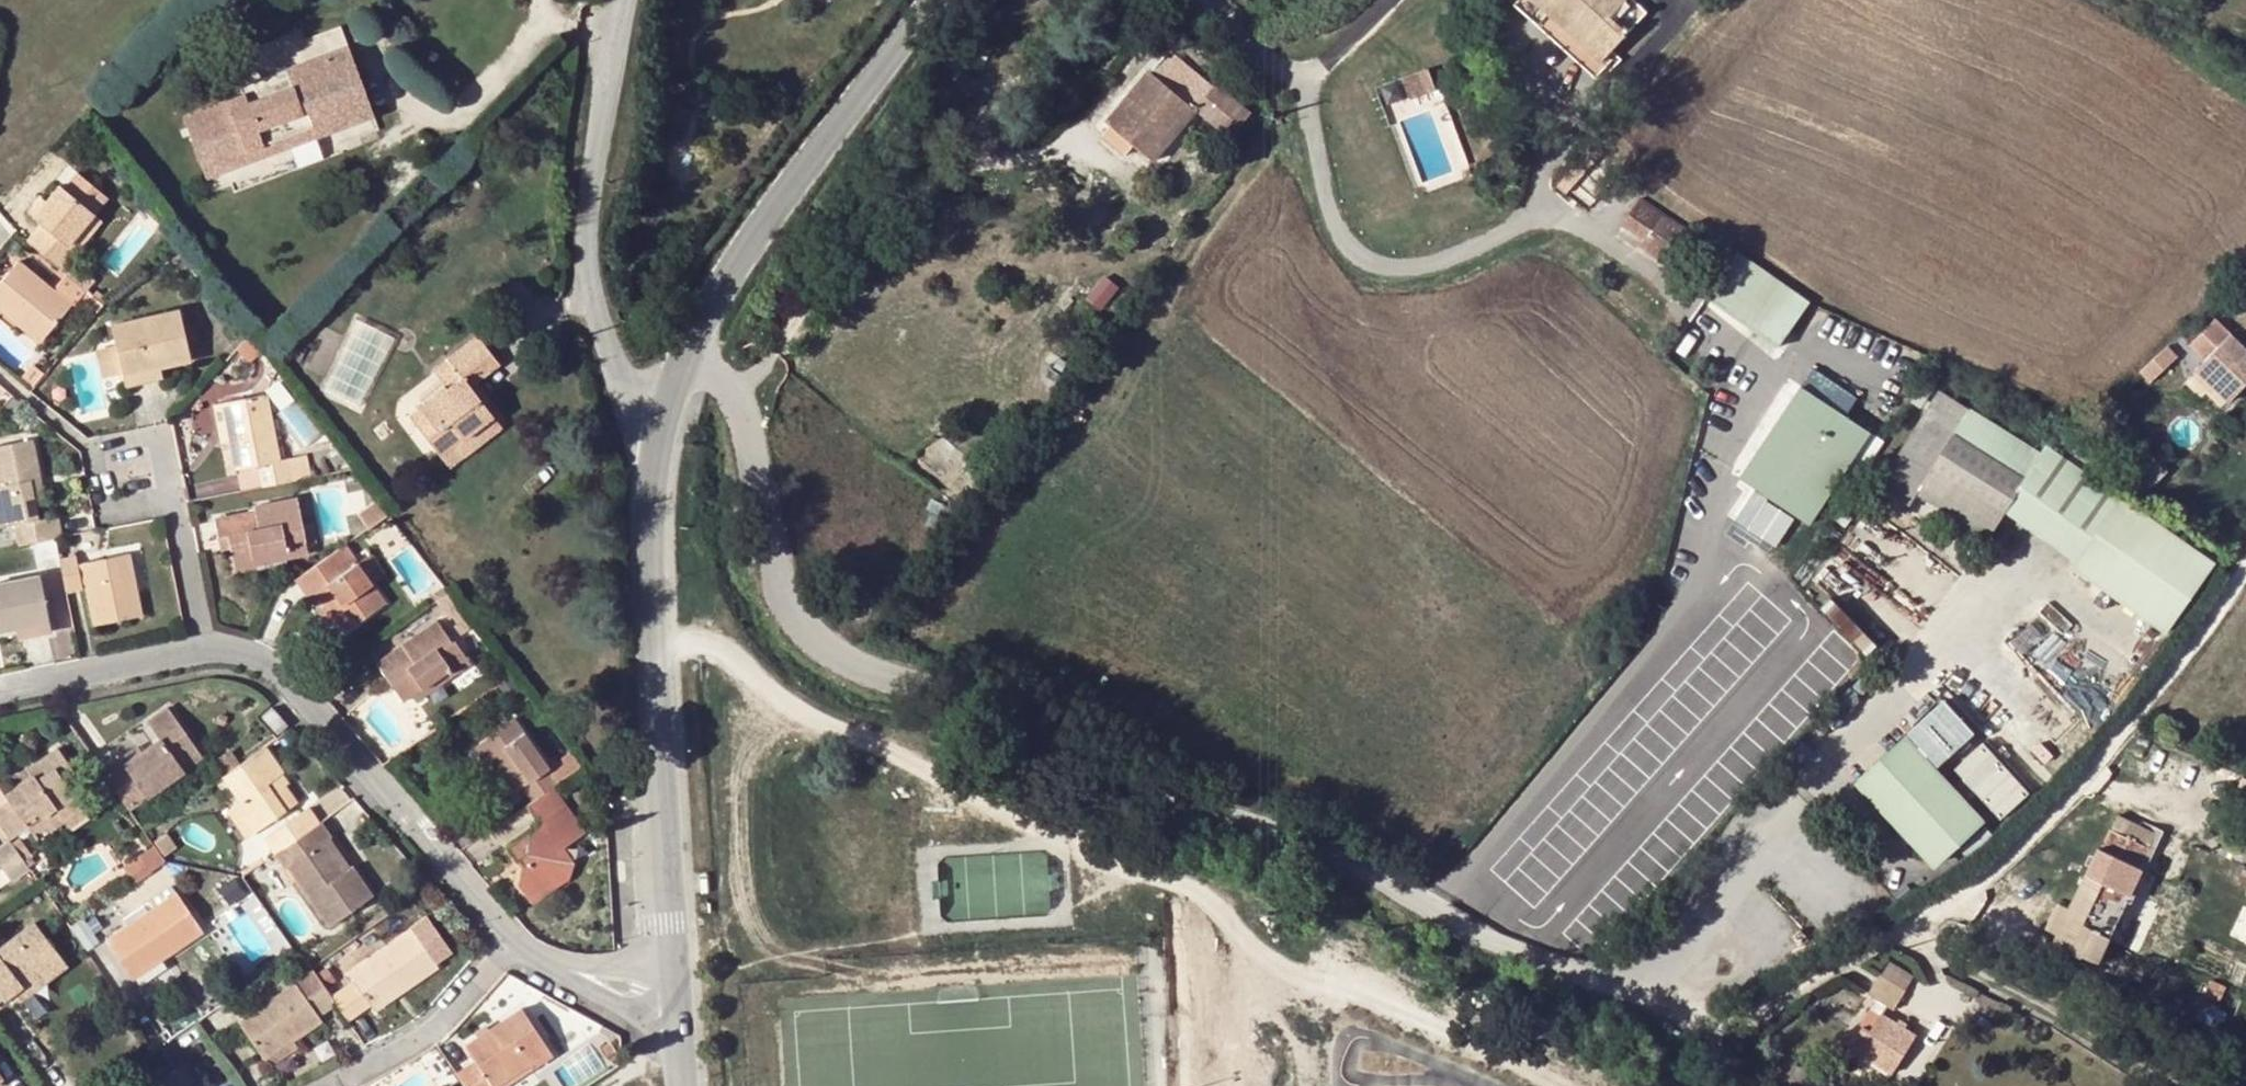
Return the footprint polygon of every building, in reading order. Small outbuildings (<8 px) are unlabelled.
[(1602,63),(1532,0),(1521,0),(1515,7),(1595,79),(1606,66),(1602,63)] [(1602,63),(1647,13),(1632,0),(1532,0),(1602,63)] [(206,177),(372,115),(348,49),(288,71),(287,68),(222,93),(224,101),(184,116),(206,177)] [(1112,116),(1140,139),(1133,146),(1152,162),(1196,111),(1229,138),(1251,113),(1217,85),(1213,89),(1190,70),(1184,76),(1164,58),(1151,73),(1147,73),(1112,116)] [(1427,75),(1417,80),(1426,100),(1437,95),(1427,75)] [(1410,107),(1426,100),(1417,80),(1402,87),(1410,107)] [(1133,146),(1140,139),(1112,116),(1106,123),(1109,126),(1100,138),(1124,157),(1133,146)] [(1558,186),(1567,193),(1594,163),(1585,155),(1558,186)] [(263,173),(258,161),(211,179),(216,192),(263,173)] [(37,218),(45,226),(31,243),(63,270),(77,253),(69,246),(95,214),(107,198),(81,174),(68,190),(63,187),(49,203),(37,218)] [(44,199),(31,214),(37,218),(49,203),(44,199)] [(1684,227),(1641,199),(1623,226),(1644,238),(1639,246),(1662,260),(1684,227)] [(69,246),(77,253),(104,221),(95,214),(69,246)] [(553,246),(549,237),(534,243),(537,252),(553,246)] [(1778,348),(1811,303),(1739,252),(1707,297),(1778,348)] [(26,320),(22,325),(43,342),(73,307),(20,263),(0,287),(0,307),(3,310),(8,305),(26,320)] [(74,279),(89,291),(90,292),(99,282),(83,269),(74,279)] [(89,291),(74,279),(69,275),(60,287),(77,301),(79,303),(89,291)] [(77,301),(60,287),(55,292),(73,307),(77,301)] [(8,305),(3,310),(22,325),(26,320),(8,305)] [(125,375),(161,366),(192,359),(181,311),(114,326),(119,348),(124,371),(125,375)] [(2243,361),(2245,358),(2245,352),(2214,321),(2190,347),(2205,362),(2196,371),(2229,403),(2245,386),(2245,364),(2243,361)] [(251,364),(262,352),(247,338),(237,351),(251,364)] [(457,447),(461,452),(500,422),(473,388),(501,366),(480,339),(450,362),(462,378),(449,389),(447,386),(419,407),(421,410),(412,418),(443,458),(457,447)] [(107,375),(124,371),(119,348),(101,351),(107,375)] [(2168,353),(2146,374),(2153,380),(2175,359),(2168,353)] [(450,362),(436,373),(447,386),(449,389),(462,378),(450,362)] [(27,380),(38,389),(49,375),(38,366),(27,380)] [(127,384),(163,376),(161,366),(125,375),(127,384)] [(8,391),(0,384),(0,396),(2,397),(8,391)] [(1804,526),(1864,434),(1793,387),(1732,479),(1804,526)] [(2025,482),(1954,435),(1970,411),(1941,392),(1880,485),(1911,506),(1919,494),(1987,538),(2005,512),(2025,482)] [(270,395),(224,404),(231,442),(237,470),(260,466),(264,488),(305,480),(301,458),(283,461),(270,395)] [(231,442),(224,404),(217,405),(225,443),(231,442)] [(1970,411),(1954,435),(2025,482),(2041,458),(1970,411)] [(457,447),(443,458),(451,469),(504,429),(500,422),(461,452),(457,447)] [(45,541),(57,538),(64,537),(60,518),(41,521),(37,502),(33,483),(42,482),(34,441),(0,448),(0,466),(5,466),(8,486),(0,488),(0,528),(0,530),(18,526),(20,533),(23,546),(45,541)] [(2111,468),(2140,498),(2166,474),(2137,444),(2111,468)] [(2078,564),(2123,499),(2049,446),(2041,458),(2025,482),(2005,512),(2078,564)] [(301,458),(305,480),(313,478),(308,456),(301,458)] [(1831,541),(1880,470),(1870,462),(1821,536),(1831,541)] [(8,486),(5,466),(0,466),(0,488),(8,486)] [(264,488),(260,466),(237,470),(242,493),(264,488)] [(33,483),(37,502),(45,501),(42,482),(33,483)] [(287,559),(310,554),(308,544),(306,536),(315,535),(314,528),(305,529),(299,499),(256,508),(257,512),(218,521),(221,538),(230,536),(232,549),(237,569),(257,564),(256,557),(286,551),(287,559)] [(2168,636),(2217,566),(2123,499),(2078,564),(2074,569),(2168,636)] [(13,534),(16,547),(23,546),(20,533),(13,534)] [(306,536),(308,544),(317,542),(315,535),(306,536)] [(230,536),(221,538),(223,550),(232,549),(230,536)] [(61,560),(57,538),(45,541),(46,547),(49,562),(61,560)] [(46,547),(45,541),(23,546),(16,547),(18,553),(46,547)] [(256,557),(257,564),(287,559),(286,551),(256,557)] [(130,555),(85,565),(97,625),(143,615),(130,555)] [(358,565),(372,585),(385,575),(370,555),(358,565)] [(77,557),(61,560),(68,593),(84,589),(77,557)] [(344,576),(330,557),(300,580),(313,597),(319,594),(338,619),(347,632),(386,603),(372,585),(358,565),(344,576)] [(0,585),(0,632),(18,628),(50,621),(41,577),(0,585)] [(313,597),(300,580),(297,582),(310,599),(313,597)] [(440,591),(444,597),(449,594),(450,593),(445,587),(440,591)] [(313,597),(333,624),(338,619),(319,594),(313,597)] [(449,594),(444,597),(438,602),(442,608),(453,600),(449,594)] [(442,608),(438,602),(429,608),(433,614),(442,608)] [(20,639),(52,634),(50,621),(18,628),(20,639)] [(449,671),(453,677),(472,664),(457,642),(453,644),(438,622),(379,664),(388,677),(395,673),(400,683),(394,686),(405,702),(413,696),(449,671)] [(413,696),(418,702),(453,677),(449,671),(413,696)] [(395,673),(388,677),(394,686),(400,683),(395,673)] [(1939,768),(1976,735),(1946,702),(1910,735),(1939,768)] [(125,767),(122,762),(103,775),(128,812),(133,810),(183,775),(179,769),(198,755),(168,712),(148,726),(160,744),(141,756),(125,767)] [(272,713),(263,720),(277,736),(285,729),(272,713)] [(533,802),(554,787),(557,784),(548,771),(549,769),(515,720),(481,744),(505,778),(516,794),(523,788),(533,802)] [(1976,823),(1903,743),(1862,782),(1934,861),(1976,823)] [(475,748),(500,782),(505,778),(481,744),(475,748)] [(2031,796),(1985,746),(1956,772),(2002,821),(2031,796)] [(281,775),(264,750),(222,779),(239,804),(233,808),(251,836),(292,807),(273,780),(281,775)] [(141,756),(137,751),(122,762),(125,767),(141,756)] [(41,820),(46,827),(59,818),(65,825),(82,812),(64,784),(58,777),(69,769),(58,752),(27,773),(31,780),(18,789),(6,798),(10,805),(0,812),(0,828),(10,842),(28,830),(41,820)] [(179,769),(183,775),(202,761),(198,755),(179,769)] [(64,784),(74,777),(69,769),(58,777),(64,784)] [(27,773),(13,782),(18,789),(31,780),(27,773)] [(273,780),(292,807),(296,804),(284,788),(289,785),(281,775),(273,780)] [(586,834),(554,787),(533,802),(527,805),(540,823),(508,846),(523,867),(519,885),(530,900),(555,881),(561,851),(565,849),(586,834)] [(10,805),(6,798),(0,791),(0,812),(10,805)] [(133,810),(128,812),(134,821),(138,819),(133,810)] [(265,841),(275,856),(319,825),(309,810),(265,841)] [(68,830),(87,818),(82,812),(65,825),(68,830)] [(2097,848),(2070,910),(2059,935),(2055,945),(2097,964),(2101,957),(2108,941),(2129,897),(2133,898),(2145,870),(2140,868),(2156,833),(2119,816),(2112,831),(2109,830),(2101,850),(2097,848)] [(46,827),(51,833),(65,825),(59,818),(46,827)] [(28,830),(33,837),(46,827),(41,820),(28,830)] [(329,840),(319,825),(275,856),(285,871),(288,869),(329,928),(371,898),(351,869),(347,871),(340,877),(335,870),(339,868),(323,845),(327,841),(329,840)] [(2161,835),(2156,833),(2140,868),(2145,870),(2161,835)] [(151,843),(162,857),(175,848),(164,834),(151,843)] [(340,877),(347,871),(327,841),(323,845),(339,868),(335,870),(340,877)] [(19,842),(13,846),(24,862),(30,858),(19,842)] [(30,870),(24,862),(13,846),(11,844),(0,851),(0,869),(10,883),(30,870)] [(149,871),(162,862),(151,846),(138,856),(149,871)] [(570,880),(574,862),(565,849),(561,851),(555,881),(530,900),(533,905),(570,880)] [(149,871),(138,856),(120,868),(132,885),(150,873),(149,871)] [(267,868),(264,864),(249,874),(252,878),(267,868)] [(397,900),(409,891),(400,878),(387,886),(397,900)] [(409,891),(415,886),(410,880),(405,884),(409,891)] [(176,895),(106,944),(133,981),(202,933),(176,895)] [(2048,930),(2059,935),(2070,910),(2059,905),(2048,930)] [(48,980),(66,967),(34,927),(0,953),(0,990),(6,985),(12,994),(42,971),(48,980)] [(412,935),(327,994),(336,1007),(347,1024),(370,1007),(398,989),(401,993),(435,970),(412,935)] [(2113,962),(2121,946),(2108,941),(2101,957),(2113,962)] [(1890,962),(1881,976),(1904,990),(1913,977),(1890,962)] [(292,1041),(320,1021),(318,1019),(336,1007),(327,994),(322,987),(312,971),(310,970),(298,978),(301,982),(240,1024),(264,1060),(292,1041)] [(12,994),(19,1003),(48,980),(42,971),(12,994)] [(1892,1008),(1904,990),(1881,976),(1870,994),(1892,1008)] [(4,999),(12,994),(6,985),(0,990),(0,995),(4,999)] [(370,1007),(374,1012),(401,993),(398,989),(370,1007)] [(1999,1004),(1979,995),(1976,1002),(1996,1011),(1999,1004)] [(1864,1026),(1850,1049),(1893,1075),(1916,1037),(1904,1030),(1907,1025),(1899,1021),(1897,1025),(1879,1014),(1877,1016),(1870,1011),(1862,1024),(1864,1026)] [(456,1077),(462,1085),(499,1085),(525,1067),(529,1072),(550,1057),(518,1012),(466,1049),(475,1063),(456,1077)] [(292,1041),(264,1060),(268,1067),(296,1048),(292,1041)] [(529,1072),(525,1067),(499,1085),(508,1085),(529,1072)]
